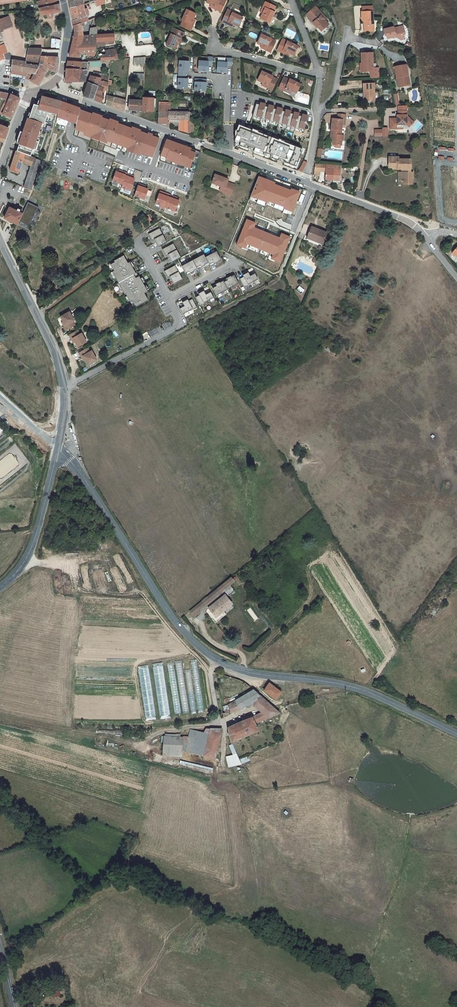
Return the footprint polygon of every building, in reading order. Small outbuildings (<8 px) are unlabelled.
[(58,0),(44,0),(37,2),(39,8),(59,4),(58,0)] [(70,8),(82,5),(82,4),(82,3),(82,0),(68,0),(70,8)] [(226,1),(224,0),(207,0),(206,3),(211,6),(216,8),(215,10),(220,13),(226,1)] [(59,4),(39,8),(39,10),(41,16),(42,16),(47,15),(48,19),(52,18),(53,17),(53,14),(61,12),(59,4)] [(273,13),(275,8),(266,4),(264,9),(265,10),(260,20),(270,24),(274,14),(273,13)] [(73,21),(86,16),(84,12),(83,9),(83,6),(82,5),(70,8),(70,12),(72,18),(73,21)] [(321,16),(323,15),(315,6),(306,15),(309,18),(308,19),(313,24),(314,23),(321,31),(328,24),(325,21),(321,16)] [(199,15),(189,10),(185,20),(183,19),(180,25),(193,30),(195,25),(194,25),(199,15)] [(239,28),(243,19),(233,14),(233,13),(228,10),(222,22),(228,25),(229,23),(239,28)] [(364,26),(364,32),(374,32),(374,22),(373,22),(373,13),(362,13),(362,21),(363,22),(365,22),(365,25),(364,26)] [(88,21),(86,16),(73,21),(73,26),(84,22),(88,21)] [(12,26),(8,17),(0,20),(0,30),(12,26)] [(85,25),(84,22),(73,26),(75,33),(74,37),(83,36),(82,27),(85,25)] [(386,34),(386,38),(395,37),(400,40),(403,36),(401,34),(403,31),(404,31),(403,26),(394,28),(394,27),(384,29),(384,33),(386,34)] [(182,39),(184,34),(172,29),(169,33),(171,34),(166,44),(175,49),(180,38),(182,39)] [(89,36),(83,36),(74,37),(69,56),(79,57),(79,54),(79,52),(86,53),(85,55),(95,56),(95,47),(95,45),(99,45),(113,44),(115,42),(114,34),(97,35),(89,36)] [(270,52),(275,43),(269,40),(269,38),(260,34),(255,43),(265,48),(264,50),(270,52)] [(294,57),(299,47),(288,42),(287,43),(282,41),(277,50),(283,53),(284,52),(294,57)] [(3,58),(9,56),(6,47),(1,48),(0,49),(0,50),(3,58)] [(40,50),(28,50),(26,61),(28,62),(34,63),(40,64),(42,50),(40,50)] [(57,58),(57,50),(42,50),(40,64),(40,65),(48,66),(47,69),(56,73),(56,72),(57,71),(57,70),(58,58),(57,58)] [(111,60),(117,60),(117,50),(105,50),(105,55),(102,55),(101,54),(100,54),(99,55),(99,56),(100,57),(100,61),(111,60)] [(364,73),(374,73),(373,55),(362,55),(363,66),(365,65),(365,68),(364,69),(364,73)] [(208,57),(208,61),(199,61),(198,70),(208,71),(208,65),(212,65),(212,58),(208,57)] [(232,59),(227,59),(227,62),(217,62),(217,72),(226,72),(227,65),(232,65),(232,59)] [(13,60),(11,71),(11,73),(26,75),(27,75),(29,73),(30,73),(33,66),(34,63),(28,62),(27,65),(25,65),(25,63),(19,61),(13,60)] [(89,63),(68,61),(66,68),(66,70),(65,72),(65,82),(75,82),(78,82),(80,70),(87,70),(89,63)] [(179,61),(178,74),(186,75),(186,71),(188,71),(189,61),(179,61)] [(35,73),(31,73),(30,73),(29,73),(27,75),(26,75),(26,77),(31,80),(33,78),(41,82),(44,76),(47,69),(48,66),(40,65),(39,67),(35,73)] [(395,67),(399,88),(409,86),(408,77),(409,76),(407,65),(395,67)] [(85,82),(87,70),(80,70),(78,82),(85,82)] [(103,81),(104,81),(105,75),(94,72),(94,74),(92,74),(91,74),(91,76),(100,78),(100,80),(103,81)] [(272,91),(277,80),(273,78),(273,77),(262,72),(258,81),(268,86),(267,88),(272,91)] [(186,79),(186,75),(178,74),(178,88),(188,89),(188,79),(186,79)] [(91,76),(89,82),(85,91),(84,97),(93,100),(98,87),(102,88),(103,81),(100,80),(100,78),(91,76)] [(296,94),(301,83),(291,78),(290,80),(285,77),(279,89),(284,91),(286,89),(292,91),(296,94)] [(206,79),(204,79),(195,78),(194,90),(206,91),(206,79)] [(104,90),(108,90),(109,83),(104,81),(103,81),(102,88),(98,87),(93,100),(101,103),(104,96),(102,95),(104,90)] [(364,85),(365,94),(366,94),(367,102),(376,102),(375,85),(364,85)] [(9,94),(8,93),(4,103),(17,107),(20,99),(15,96),(11,94),(9,94)] [(20,142),(17,151),(25,154),(31,156),(33,149),(35,150),(38,143),(35,142),(36,138),(37,137),(41,124),(43,125),(44,122),(45,121),(47,115),(49,115),(50,112),(57,114),(61,102),(60,102),(60,103),(54,101),(54,100),(47,98),(42,96),(41,101),(39,101),(37,105),(33,104),(29,119),(28,118),(23,132),(21,131),(18,141),(20,142)] [(126,101),(108,96),(107,96),(106,105),(116,108),(125,112),(126,101)] [(142,98),(142,102),(141,111),(153,112),(154,99),(142,98)] [(142,102),(129,101),(128,110),(141,111),(142,102)] [(56,122),(66,125),(68,121),(76,124),(80,109),(69,105),(61,102),(57,114),(56,122)] [(0,112),(0,114),(12,118),(17,107),(4,103),(0,112)] [(308,117),(257,103),(252,119),(304,133),(308,117)] [(102,117),(97,115),(93,114),(93,115),(82,111),(83,110),(80,109),(76,124),(75,127),(86,131),(85,133),(84,136),(92,138),(93,136),(101,139),(100,141),(106,144),(107,141),(108,139),(129,146),(128,149),(127,151),(140,156),(140,153),(141,150),(154,155),(159,139),(152,136),(152,135),(150,134),(149,134),(148,135),(140,132),(141,131),(136,129),(133,128),(132,129),(118,124),(118,123),(114,121),(110,120),(110,121),(102,118),(102,117)] [(170,112),(158,112),(158,124),(159,124),(169,124),(169,120),(170,120),(170,126),(179,126),(179,131),(188,132),(189,131),(194,131),(194,119),(189,118),(189,113),(180,112),(170,112)] [(398,130),(397,126),(403,126),(407,126),(409,128),(414,123),(409,119),(407,119),(407,112),(398,112),(398,116),(398,119),(397,119),(397,120),(390,120),(390,131),(398,130)] [(344,125),(345,115),(338,115),(337,121),(332,120),(331,131),(332,131),(332,137),(333,137),(332,145),(342,146),(342,141),(344,142),(344,136),(341,136),(342,125),(344,125)] [(304,150),(239,125),(236,131),(235,145),(297,168),(301,158),(304,150)] [(5,139),(9,129),(0,126),(0,137),(5,139)] [(107,141),(128,149),(129,146),(108,139),(107,141)] [(194,157),(195,153),(190,152),(191,149),(185,147),(178,144),(178,146),(175,144),(175,143),(167,140),(161,156),(167,158),(166,160),(173,162),(178,164),(184,166),(190,168),(194,157)] [(22,162),(25,154),(17,151),(15,156),(15,155),(10,171),(18,174),(22,162)] [(25,154),(22,162),(31,166),(34,157),(31,156),(25,154)] [(34,157),(31,166),(24,188),(31,190),(41,159),(34,157)] [(410,172),(410,159),(398,159),(398,157),(388,157),(388,167),(391,167),(391,169),(402,169),(402,172),(399,172),(400,180),(402,180),(401,184),(412,184),(412,172),(410,172)] [(302,172),(308,163),(304,161),(298,170),(302,172)] [(325,179),(333,180),(333,166),(317,164),(315,171),(325,172),(325,179)] [(333,166),(333,180),(332,184),(339,184),(339,180),(340,180),(341,166),(333,166)] [(113,181),(122,185),(126,174),(127,173),(122,172),(122,174),(119,173),(116,172),(113,181)] [(126,174),(122,185),(121,188),(130,191),(135,179),(133,179),(129,178),(130,175),(126,174)] [(216,176),(212,184),(222,188),(221,189),(225,190),(224,193),(231,196),(235,186),(228,183),(229,180),(216,176)] [(292,212),(300,192),(291,189),(291,190),(275,184),(275,183),(259,176),(251,196),(267,203),(268,201),(285,207),(284,209),(292,212)] [(144,186),(139,184),(136,196),(146,200),(149,190),(146,189),(143,188),(144,186)] [(160,207),(165,209),(165,208),(170,195),(160,192),(156,203),(161,205),(160,207)] [(170,195),(165,208),(175,212),(180,200),(177,199),(174,198),(174,197),(170,195)] [(29,200),(23,212),(20,219),(30,224),(39,205),(29,200)] [(18,209),(10,206),(5,217),(10,219),(14,221),(18,223),(20,219),(23,212),(20,211),(21,208),(19,207),(18,209)] [(279,263),(290,237),(282,234),(280,238),(254,227),(256,223),(247,220),(237,244),(246,248),(247,244),(273,255),(271,259),(279,263)] [(322,246),(327,233),(313,227),(307,240),(322,246)] [(149,234),(152,240),(154,239),(158,247),(167,242),(159,228),(149,234)] [(172,262),(181,257),(173,243),(162,249),(166,256),(168,255),(172,262)] [(208,262),(209,264),(213,262),(214,264),(218,262),(218,261),(221,259),(216,251),(205,257),(208,262)] [(205,257),(204,254),(193,260),(196,267),(200,265),(201,267),(205,265),(205,264),(208,262),(205,257)] [(140,276),(139,276),(137,273),(136,273),(130,262),(128,263),(124,255),(115,261),(115,262),(111,264),(115,271),(113,272),(125,294),(126,294),(131,301),(132,300),(136,307),(149,300),(145,293),(148,291),(140,276)] [(193,260),(182,266),(185,273),(189,271),(190,273),(194,271),(194,270),(197,268),(196,267),(193,260)] [(168,278),(170,277),(174,284),(183,279),(175,265),(164,271),(168,278)] [(240,279),(244,288),(249,285),(248,285),(261,277),(258,272),(254,274),(251,269),(242,273),(244,277),(240,279)] [(228,280),(224,282),(228,289),(239,283),(234,275),(231,277),(231,276),(227,278),(228,280)] [(216,286),(213,288),(216,295),(228,289),(224,282),(223,281),(220,283),(219,282),(215,284),(216,286)] [(195,297),(200,306),(204,304),(204,303),(214,298),(211,292),(206,294),(203,289),(197,292),(199,295),(195,297)] [(193,310),(197,307),(192,299),(189,301),(187,298),(181,301),(184,306),(179,309),(182,314),(192,309),(193,310)] [(72,314),(63,318),(65,323),(67,327),(66,328),(68,332),(77,328),(75,324),(77,323),(72,314)] [(79,333),(70,337),(72,341),(74,341),(75,345),(78,350),(87,345),(83,336),(81,337),(79,333)] [(89,351),(80,355),(82,360),(84,359),(85,363),(88,368),(97,364),(93,354),(91,355),(89,351)] [(227,586),(224,581),(212,591),(215,595),(224,588),(227,586)] [(218,599),(221,602),(229,595),(224,588),(215,595),(218,599)] [(188,610),(191,614),(215,595),(212,591),(188,610)] [(221,602),(218,599),(203,611),(210,620),(218,614),(226,608),(221,602)] [(191,614),(188,610),(184,613),(188,619),(192,615),(191,614)] [(207,623),(209,626),(220,618),(218,614),(210,620),(207,623)] [(161,719),(170,718),(164,679),(155,681),(161,719)] [(275,699),(281,692),(269,683),(263,689),(275,699)] [(250,703),(254,705),(263,698),(252,688),(234,701),(239,709),(250,703)] [(262,712),(273,707),(263,698),(254,705),(262,712)] [(239,709),(234,701),(227,706),(230,713),(239,709)] [(259,730),(256,724),(272,716),(279,712),(273,707),(262,712),(244,720),(251,734),(259,730)] [(251,734),(244,720),(228,729),(229,736),(232,743),(251,734)] [(221,732),(210,732),(209,737),(191,734),(189,743),(165,744),(165,760),(184,759),(184,756),(188,756),(216,760),(221,732)] [(229,768),(240,765),(234,744),(229,745),(232,755),(225,757),(229,768)]
